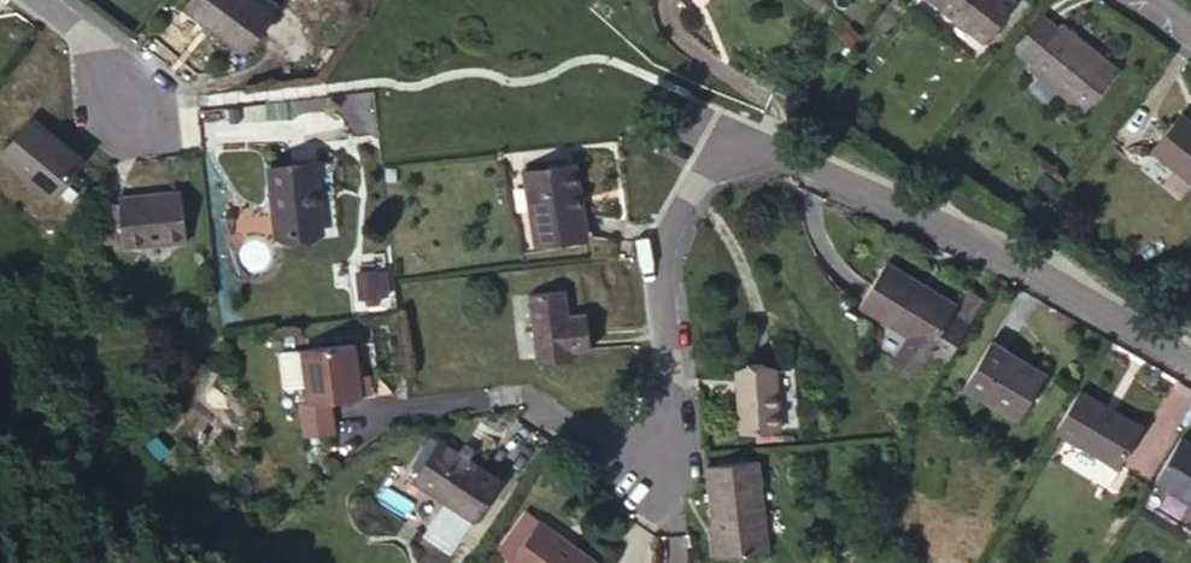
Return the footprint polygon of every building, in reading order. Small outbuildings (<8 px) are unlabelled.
[(206,14),(266,60),(299,16),(277,0),(216,0),(206,14)] [(705,19),(722,0),(685,0),(705,19)] [(947,24),(966,0),(918,0),(947,24)] [(947,24),(991,58),(1022,17),(1000,0),(966,0),(947,24)] [(1050,29),(1020,66),(1033,77),(1063,40),(1050,29)] [(1119,77),(1066,35),(1063,40),(1033,77),(1086,119),(1119,77)] [(1189,113),(1160,151),(1190,176),(1190,115),(1189,113)] [(99,176),(49,140),(27,170),(52,190),(46,199),(70,217),(99,176)] [(588,170),(546,175),(553,251),(606,246),(601,212),(594,211),(588,170)] [(299,257),(344,252),(333,171),(288,176),(299,257)] [(207,211),(147,218),(147,223),(153,265),(154,271),(215,263),(207,211)] [(127,226),(132,268),(153,265),(147,223),(127,226)] [(358,299),(389,299),(389,269),(358,269),(358,299)] [(930,345),(952,357),(972,318),(951,306),(954,300),(903,274),(880,319),(930,345)] [(581,291),(543,295),(552,368),(591,365),(590,353),(610,349),(605,314),(585,316),(581,291)] [(976,311),(954,300),(951,306),(972,318),(976,311)] [(972,318),(952,357),(968,365),(998,309),(982,300),(976,311),(972,318)] [(952,357),(930,345),(917,372),(938,383),(952,357)] [(365,349),(314,356),(314,357),(318,393),(320,412),(307,413),(310,437),(340,434),(337,409),(371,406),(368,379),(365,349)] [(1063,379),(1007,349),(983,394),(1038,425),(1063,379)] [(318,393),(314,357),(292,360),(296,396),(318,393)] [(779,376),(739,381),(748,444),(789,438),(779,376)] [(368,379),(371,403),(389,401),(386,377),(368,379)] [(1156,431),(1096,396),(1071,438),(1134,474),(1156,431)] [(1190,445),(1163,491),(1190,506),(1190,446),(1190,445)] [(513,486),(456,449),(432,485),(489,523),(513,486)] [(724,476),(726,498),(736,562),(789,562),(776,468),(724,476)] [(564,513),(532,551),(547,562),(620,562),(621,562),(564,513)]
